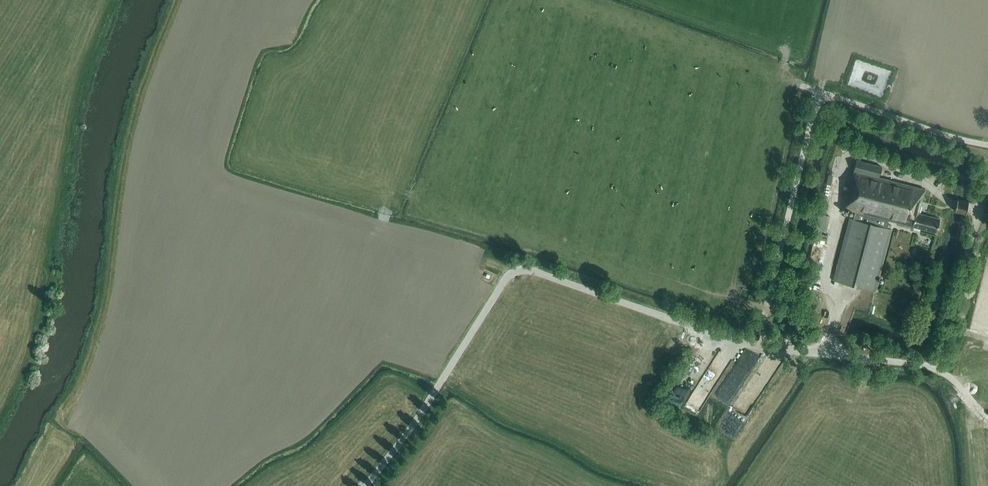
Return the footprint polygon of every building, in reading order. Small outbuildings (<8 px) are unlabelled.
[(886,227),(888,220),(936,233),(940,218),(919,213),(925,189),(879,177),(882,167),(856,160),(844,208),(855,211),(853,219),(850,218),(834,280),(872,290),(875,291),(891,229),(886,227)] [(968,201),(957,199),(956,205),(954,210),(965,213),(967,207),(968,202),(968,201)] [(819,213),(816,229),(827,231),(830,215),(819,213)]
